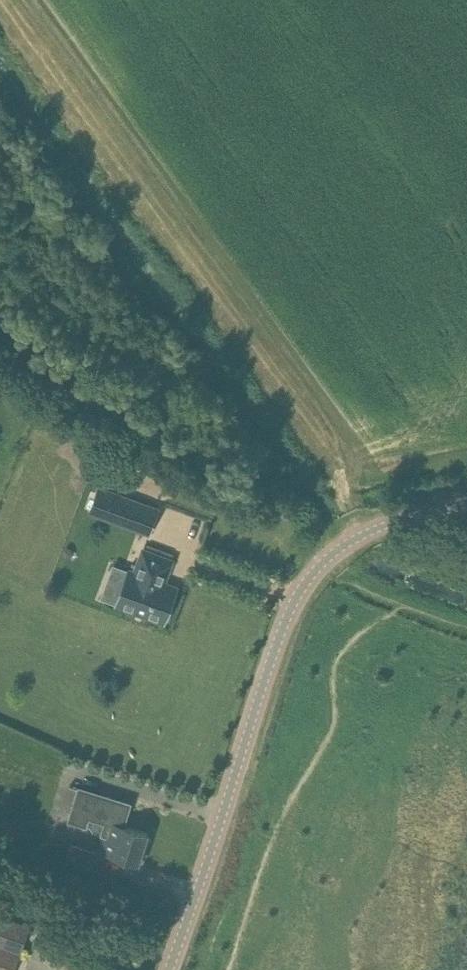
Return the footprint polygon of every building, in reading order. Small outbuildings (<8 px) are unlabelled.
[(114,490),(106,510),(153,527),(160,508),(114,490)] [(119,604),(166,620),(178,587),(165,582),(173,559),(145,549),(137,572),(131,570),(119,604)] [(75,801),(69,819),(85,824),(84,827),(100,832),(104,833),(99,848),(113,853),(121,855),(140,861),(149,832),(130,826),(126,825),(133,800),(80,783),(75,801)] [(107,856),(109,852),(94,847),(93,851),(72,844),(67,860),(94,869),(99,854),(107,856)] [(30,925),(0,914),(0,969),(14,969),(30,925)]
